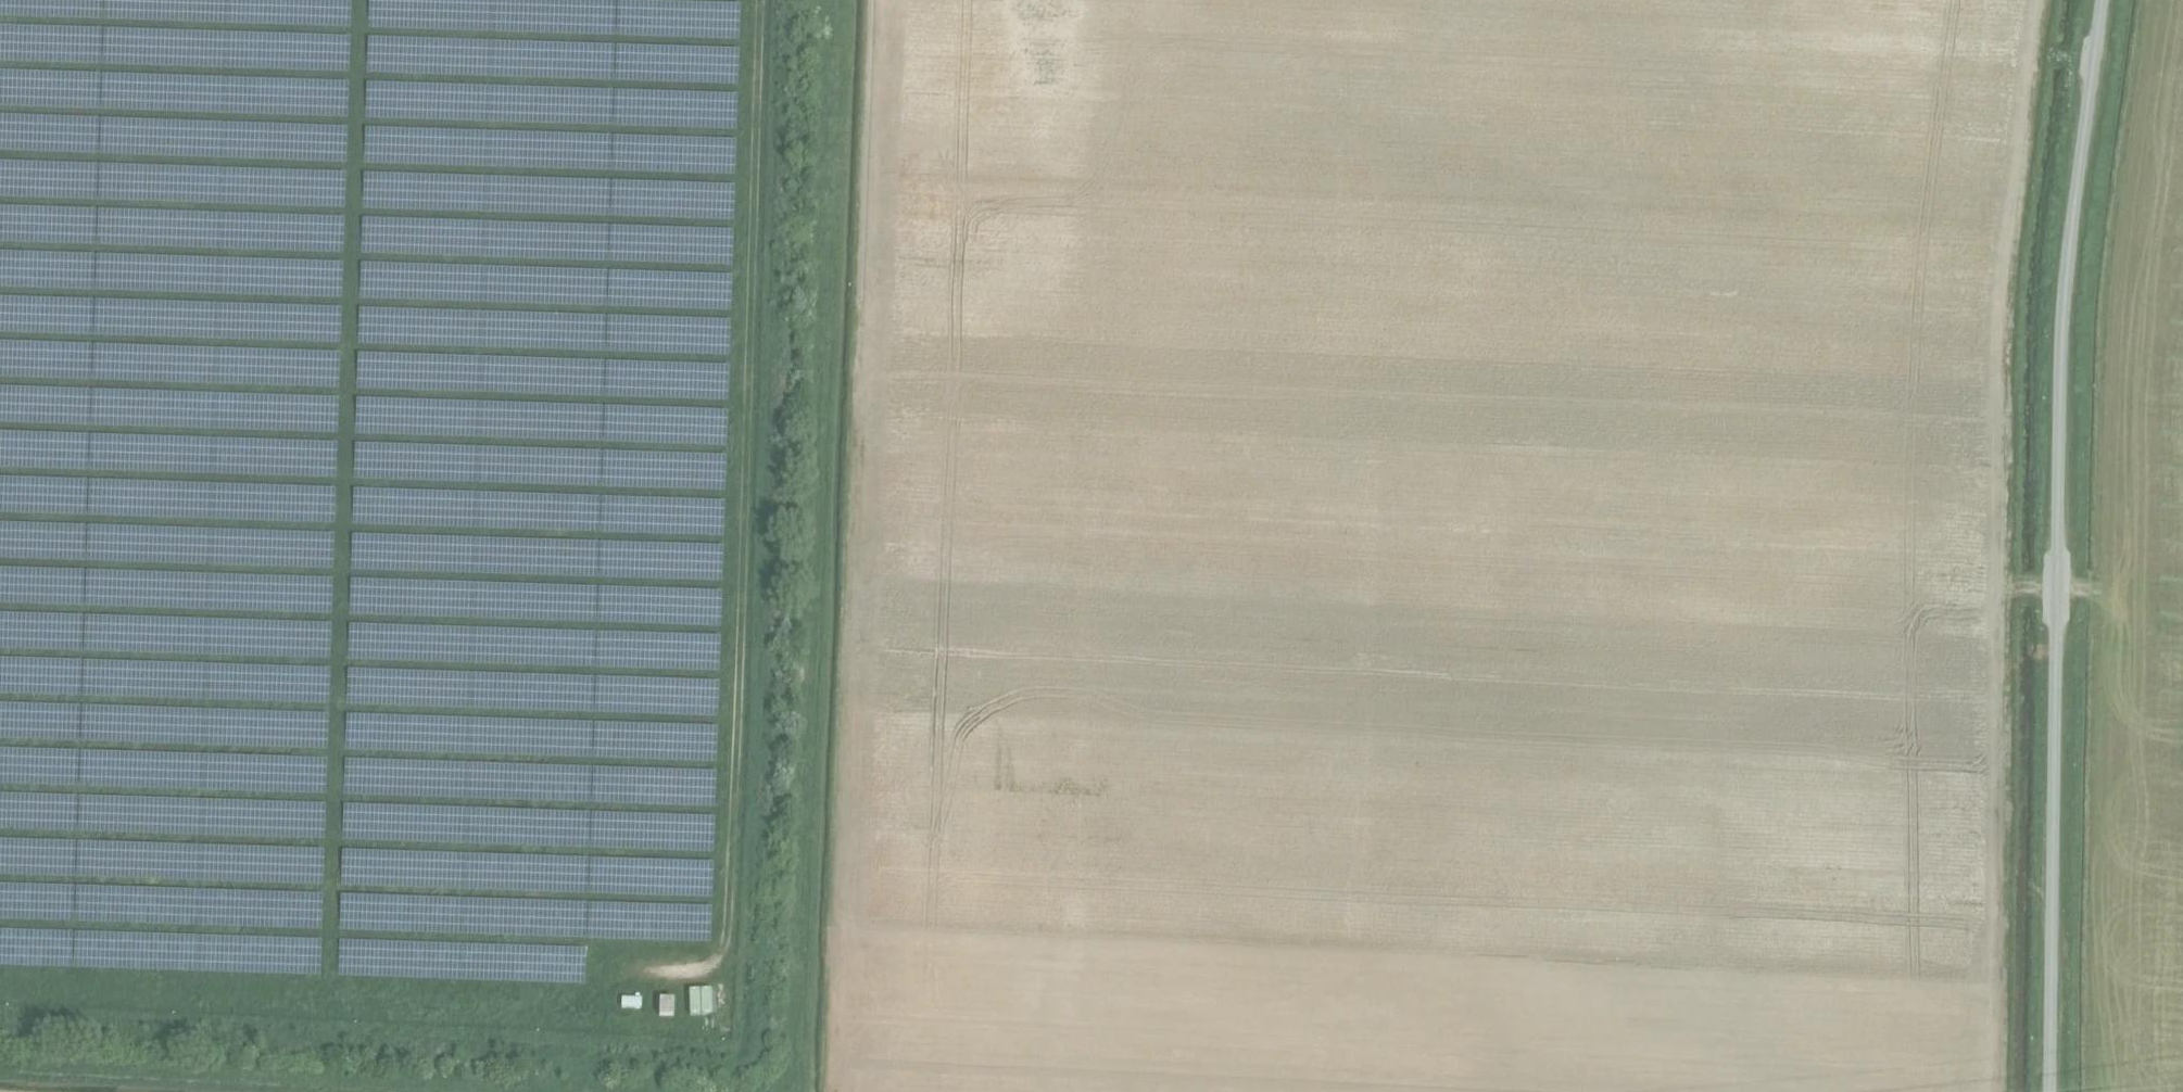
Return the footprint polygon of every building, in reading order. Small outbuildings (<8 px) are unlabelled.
[(690,988),(690,1014),(718,1014),(719,988),(690,988)] [(642,999),(621,999),(621,1009),(641,1009),(642,999)] [(674,1000),(659,999),(659,1017),(673,1017),(674,1000)]
